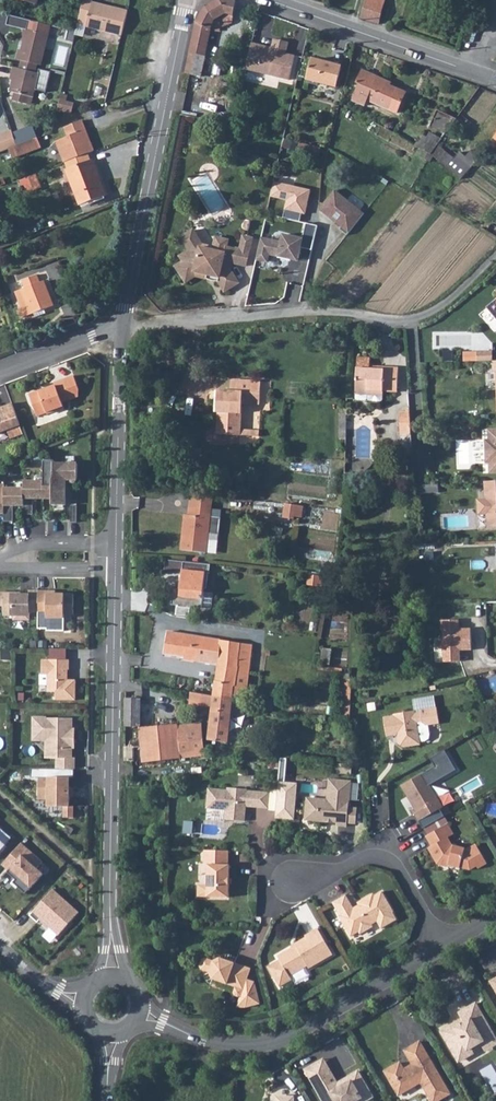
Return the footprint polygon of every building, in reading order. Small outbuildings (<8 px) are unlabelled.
[(77,24),(122,35),(128,11),(92,3),(92,0),(83,0),(77,24)] [(205,7),(219,28),(231,23),(236,2),(224,0),(223,0),(218,0),(212,3),(205,7)] [(385,0),(365,0),(361,17),(379,23),(385,0)] [(195,22),(184,73),(191,75),(196,55),(204,56),(209,31),(210,28),(219,28),(205,7),(195,22)] [(14,58),(20,60),(35,64),(38,64),(49,25),(10,16),(8,23),(25,27),(19,49),(17,49),(14,58)] [(252,43),(245,70),(277,77),(283,53),(286,41),(273,39),(271,48),(252,43)] [(283,53),(277,77),(288,80),(294,56),(283,53)] [(313,59),(308,79),(336,87),(341,66),(313,59)] [(19,64),(18,69),(33,73),(34,67),(19,64)] [(8,92),(13,93),(26,96),(31,97),(37,74),(33,73),(18,69),(12,67),(10,75),(12,75),(8,92)] [(366,100),(396,114),(405,93),(376,79),(377,76),(363,70),(357,83),(360,85),(353,101),(364,106),(366,100)] [(467,115),(484,124),(495,101),(495,100),(480,92),(467,115)] [(26,96),(13,93),(11,100),(24,103),(26,96)] [(61,99),(59,111),(73,113),(75,101),(61,99)] [(431,127),(446,134),(457,119),(450,116),(437,111),(431,127)] [(82,120),(64,127),(68,137),(56,141),(64,162),(65,162),(87,153),(94,151),(90,141),(87,142),(83,131),(86,130),(82,120)] [(464,178),(478,159),(462,147),(456,156),(439,144),(443,139),(430,129),(419,145),(464,178)] [(0,134),(0,152),(14,146),(17,145),(11,130),(0,134)] [(17,145),(14,146),(17,155),(39,147),(36,137),(17,145)] [(87,153),(65,162),(68,169),(90,160),(87,153)] [(90,160),(68,169),(66,170),(80,205),(106,195),(91,160),(90,160)] [(35,174),(29,176),(33,189),(40,186),(35,174)] [(272,183),(269,198),(286,202),(282,219),(299,224),(301,215),(304,216),(308,202),(310,192),(272,183)] [(340,230),(348,236),(365,214),(335,191),(319,211),(341,229),(340,230)] [(259,242),(254,262),(266,265),(268,257),(277,259),(276,260),(289,263),(290,259),(297,261),(300,250),(311,253),(317,228),(310,226),(305,225),(301,242),(282,237),(280,245),(259,240),(259,242)] [(254,262),(259,242),(242,239),(240,252),(226,249),(225,249),(224,253),(213,250),(201,248),(192,233),(180,241),(188,254),(179,260),(182,265),(175,270),(181,280),(190,274),(218,280),(217,284),(218,284),(224,294),(238,285),(230,272),(231,265),(253,270),(254,262)] [(225,249),(226,249),(227,243),(215,240),(213,250),(224,253),(225,249)] [(20,287),(26,302),(47,293),(42,279),(39,280),(35,272),(21,278),(24,286),(20,287)] [(181,280),(185,286),(195,279),(217,284),(218,280),(190,274),(181,280)] [(47,293),(26,302),(29,312),(34,310),(35,313),(43,310),(42,307),(51,303),(47,293)] [(495,319),(495,300),(487,308),(495,319)] [(493,352),(478,352),(478,362),(493,361),(493,352)] [(373,381),(373,391),(383,391),(396,391),(397,367),(382,366),(382,370),(374,369),(373,381)] [(355,394),(368,394),(368,390),(373,391),(373,381),(374,369),(368,369),(356,369),(355,394)] [(38,386),(28,390),(36,411),(55,404),(56,405),(62,403),(63,402),(61,397),(71,394),(77,391),(78,384),(73,371),(63,374),(54,378),(55,381),(39,387),(38,386)] [(236,391),(231,391),(217,390),(216,412),(218,413),(217,434),(239,435),(241,403),(241,395),(259,396),(260,382),(236,380),(236,391)] [(241,395),(241,403),(258,403),(259,396),(241,395)] [(11,400),(0,404),(0,429),(6,427),(18,422),(20,421),(11,400)] [(400,452),(412,452),(413,411),(402,411),(400,452)] [(18,422),(6,427),(9,435),(21,430),(18,422)] [(489,473),(495,473),(495,429),(488,430),(488,440),(485,440),(485,464),(489,464),(489,473)] [(4,511),(4,519),(13,519),(13,503),(24,503),(24,512),(32,512),(33,496),(52,497),(52,503),(65,503),(66,485),(58,485),(59,478),(77,478),(77,462),(54,462),(54,458),(44,458),(43,479),(24,479),(24,487),(4,486),(4,483),(0,483),(0,511),(4,511)] [(486,482),(486,500),(478,501),(478,514),(487,513),(487,528),(495,528),(495,481),(486,482)] [(211,509),(212,497),(191,494),(188,516),(192,517),(194,507),(211,509)] [(303,519),(305,505),(286,503),(285,517),(303,519)] [(182,541),(181,550),(206,553),(211,509),(194,507),(192,517),(187,516),(184,541),(182,541)] [(297,558),(333,561),(335,543),(299,540),(297,558)] [(180,562),(163,560),(161,574),(179,576),(180,562)] [(202,564),(180,562),(179,576),(178,585),(179,585),(178,590),(172,589),(170,592),(168,603),(171,606),(175,606),(175,607),(185,609),(185,608),(198,609),(201,591),(204,588),(205,573),(201,573),(202,564)] [(318,585),(319,577),(308,576),(307,584),(318,585)] [(38,590),(29,590),(29,592),(0,592),(0,605),(4,605),(4,615),(14,615),(14,619),(30,619),(30,611),(38,611),(38,590)] [(48,590),(38,590),(38,611),(38,614),(47,614),(47,617),(64,618),(64,614),(74,614),(74,593),(48,593),(48,590)] [(440,621),(441,664),(460,664),(459,653),(469,652),(468,629),(458,629),(457,621),(440,621)] [(218,658),(214,696),(232,699),(234,686),(235,686),(240,643),(166,631),(163,653),(183,657),(183,659),(195,661),(196,655),(218,658)] [(50,649),(49,659),(66,660),(67,649),(50,649)] [(49,659),(42,659),(42,674),(48,674),(47,691),(56,691),(55,700),(76,700),(76,680),(65,680),(65,670),(69,669),(69,659),(66,660),(49,659)] [(346,678),(343,714),(350,714),(353,679),(346,678)] [(214,696),(191,693),(189,704),(212,709),(208,741),(227,743),(232,699),(214,696)] [(439,723),(434,697),(411,700),(413,711),(393,715),(393,716),(383,717),(386,736),(394,735),(397,737),(398,744),(403,747),(420,745),(420,742),(417,723),(422,722),(422,723),(426,725),(428,725),(439,723)] [(125,699),(124,727),(139,727),(140,699),(125,699)] [(56,759),(56,770),(75,770),(75,759),(71,758),(71,748),(73,748),(74,730),(71,730),(71,719),(34,718),(33,737),(49,738),(52,740),(52,749),(49,749),(49,759),(56,759)] [(417,723),(420,742),(425,741),(429,739),(429,734),(428,725),(426,725),(422,723),(422,722),(417,723)] [(201,723),(178,726),(181,758),(204,755),(201,723)] [(124,727),(124,761),(132,761),(132,748),(140,748),(141,761),(142,762),(181,758),(178,726),(140,729),(139,727),(124,727)] [(132,748),(132,761),(141,761),(140,748),(132,748)] [(414,814),(419,822),(443,808),(429,785),(454,771),(442,752),(428,760),(433,768),(401,786),(416,812),(414,814)] [(279,759),(272,820),(293,822),(295,784),(283,784),(286,760),(279,759)] [(352,765),(333,764),(333,772),(351,773),(352,765)] [(73,818),(73,807),(69,807),(70,788),(68,788),(51,788),(51,778),(38,778),(38,800),(48,800),(48,807),(63,807),(63,818),(73,818)] [(51,788),(68,788),(68,778),(51,778),(51,788)] [(349,808),(351,782),(329,780),(328,800),(310,799),(307,802),(306,818),(309,821),(338,823),(337,826),(348,827),(348,823),(349,808)] [(268,809),(269,793),(247,792),(247,790),(227,788),(227,791),(208,789),(207,809),(226,811),(225,820),(245,822),(246,807),(268,809)] [(349,808),(348,823),(356,824),(358,809),(349,808)] [(448,824),(426,837),(432,846),(428,849),(437,865),(441,866),(444,864),(460,869),(461,868),(470,871),(477,867),(478,869),(487,864),(476,844),(467,849),(452,845),(448,838),(454,834),(448,824)] [(6,847),(4,845),(10,838),(0,830),(0,853),(6,847)] [(20,844),(0,865),(7,871),(6,873),(14,881),(12,884),(24,894),(42,875),(36,869),(41,863),(20,844)] [(228,866),(229,851),(204,851),(204,866),(208,866),(207,897),(229,898),(230,866),(228,866)] [(53,891),(31,914),(56,938),(78,914),(53,891)] [(346,896),(333,903),(341,916),(340,917),(351,937),(359,932),(363,933),(371,928),(372,925),(377,922),(381,929),(397,920),(393,913),(394,912),(382,892),(374,896),(371,895),(360,902),(359,905),(360,908),(355,911),(346,896)] [(280,960),(268,967),(280,987),(292,980),(290,977),(308,966),(309,969),(333,955),(318,929),(305,936),(306,938),(298,942),(300,945),(293,949),(292,948),(278,957),(280,960)] [(239,978),(243,967),(220,958),(213,962),(205,959),(202,960),(200,967),(201,970),(209,973),(212,980),(235,988),(233,993),(235,996),(239,997),(241,996),(237,1008),(246,1008),(260,1004),(254,983),(247,980),(239,978)] [(243,967),(239,978),(247,980),(250,969),(243,967)] [(495,1045),(495,1038),(476,1003),(459,1013),(464,1023),(459,1026),(457,1023),(441,1032),(455,1056),(467,1049),(468,1051),(484,1042),(485,1044),(493,1046),(495,1045)] [(493,1046),(485,1044),(484,1042),(468,1051),(467,1049),(455,1056),(459,1062),(475,1053),(473,1051),(482,1046),(485,1051),(493,1046)] [(420,1043),(405,1052),(413,1066),(409,1068),(410,1070),(406,1073),(402,1066),(387,1075),(399,1096),(421,1083),(431,1100),(440,1100),(450,1095),(420,1043)] [(323,1100),(367,1100),(373,1097),(358,1072),(337,1084),(332,1075),(314,1086),(323,1100)]
